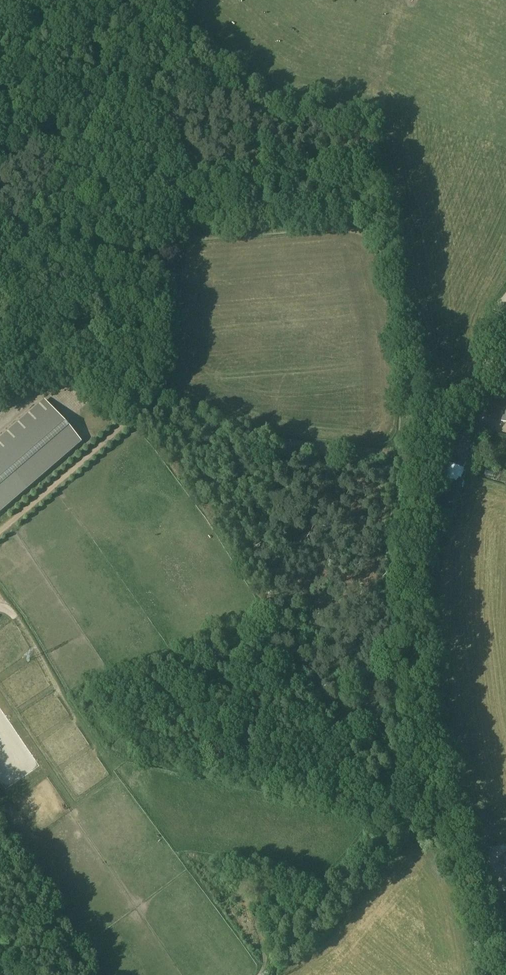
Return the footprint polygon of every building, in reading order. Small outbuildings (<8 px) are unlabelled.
[(0,436),(0,514),(81,444),(43,398),(0,436)] [(489,866),(478,869),(481,880),(492,877),(489,866)]
